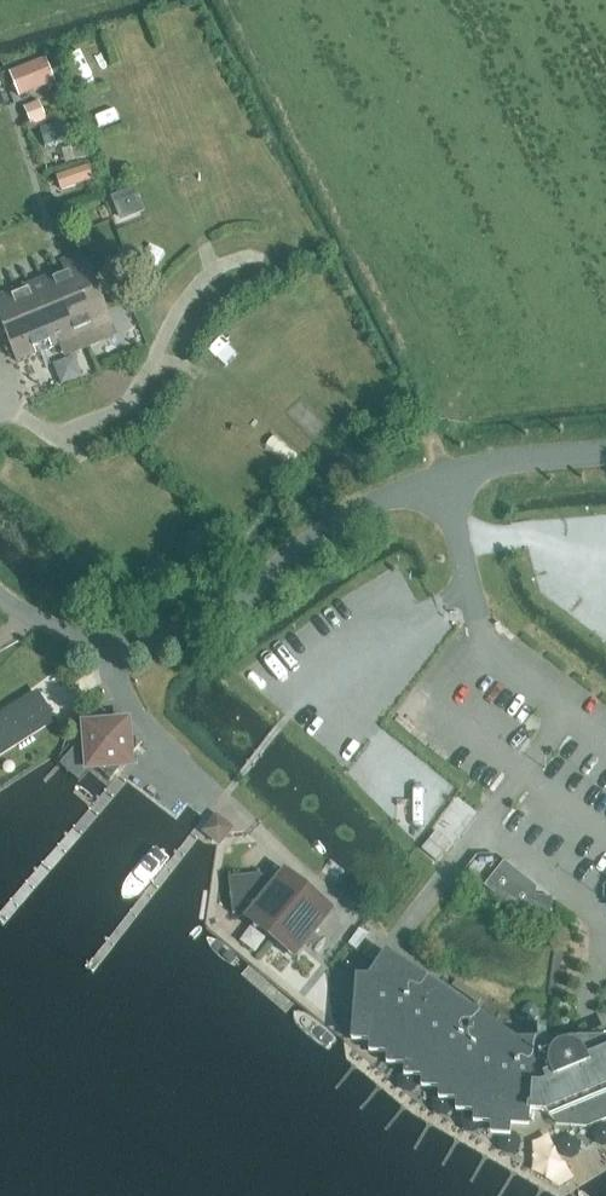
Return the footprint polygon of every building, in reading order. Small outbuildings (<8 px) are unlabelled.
[(8,72),(19,98),(55,83),(45,58),(8,72)] [(43,100),(27,106),(36,128),(51,122),(43,100)] [(80,115),(76,102),(63,106),(66,118),(80,115)] [(63,123),(40,130),(45,147),(68,141),(63,123)] [(86,159),(82,145),(72,148),(76,162),(86,159)] [(60,190),(92,180),(88,166),(56,176),(60,190)] [(134,193),(118,199),(125,217),(141,211),(134,193)] [(64,271),(0,295),(0,322),(15,360),(59,344),(62,353),(67,354),(113,334),(109,325),(86,262),(82,253),(60,261),(64,271)] [(124,276),(116,255),(103,260),(111,281),(124,276)] [(0,700),(0,760),(65,719),(38,676),(0,700)] [(69,695),(62,687),(55,693),(63,701),(69,695)] [(141,743),(104,711),(59,765),(77,781),(92,764),(109,779),(141,743)] [(221,817),(207,833),(223,846),(236,831),(221,817)] [(421,849),(436,862),(451,843),(437,830),(421,849)] [(295,952),(330,908),(288,874),(283,880),(275,873),(268,882),(259,875),(229,879),(233,914),(242,914),(247,909),(255,915),(253,918),(295,952)] [(523,899),(521,919),(533,920),(535,901),(523,899)] [(533,920),(532,925),(549,927),(552,903),(535,901),(533,920)] [(352,1032),(362,1033),(371,1033),(484,1109),(483,1115),(530,1118),(530,1113),(545,1114),(546,1113),(555,1124),(586,1126),(605,1118),(605,1037),(598,1037),(598,1038),(599,1038),(599,1040),(531,1041),(517,1041),(394,958),(386,952),(377,965),(368,980),(356,979),(352,1032)] [(451,987),(477,1004),(481,998),(456,980),(451,987)]
